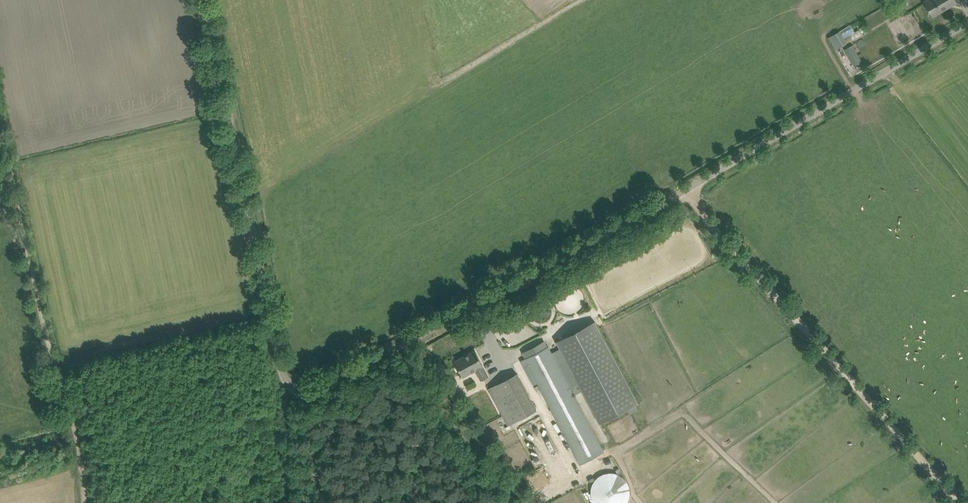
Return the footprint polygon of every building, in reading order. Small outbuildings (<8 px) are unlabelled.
[(928,6),(933,15),(956,2),(956,0),(927,0),(926,1),(927,4),(928,6)] [(846,43),(839,31),(829,38),(836,49),(846,43)] [(862,61),(853,45),(845,50),(854,65),(862,61)] [(525,358),(530,367),(581,464),(604,452),(574,394),(582,390),(600,423),(638,403),(595,320),(556,341),(578,383),(570,387),(548,346),(525,358)] [(456,361),(460,370),(463,375),(475,368),(482,380),(489,376),(483,366),(484,366),(476,350),(456,361)] [(489,389),(494,398),(508,424),(537,409),(518,373),(489,389)] [(453,378),(445,382),(456,403),(464,399),(453,378)] [(591,489),(592,495),(593,499),(595,502),(627,502),(629,499),(630,496),(630,494),(630,489),(629,484),(627,480),(623,477),(623,476),(619,474),(613,472),(609,472),(603,474),(599,476),(595,480),(593,484),(591,489)]
